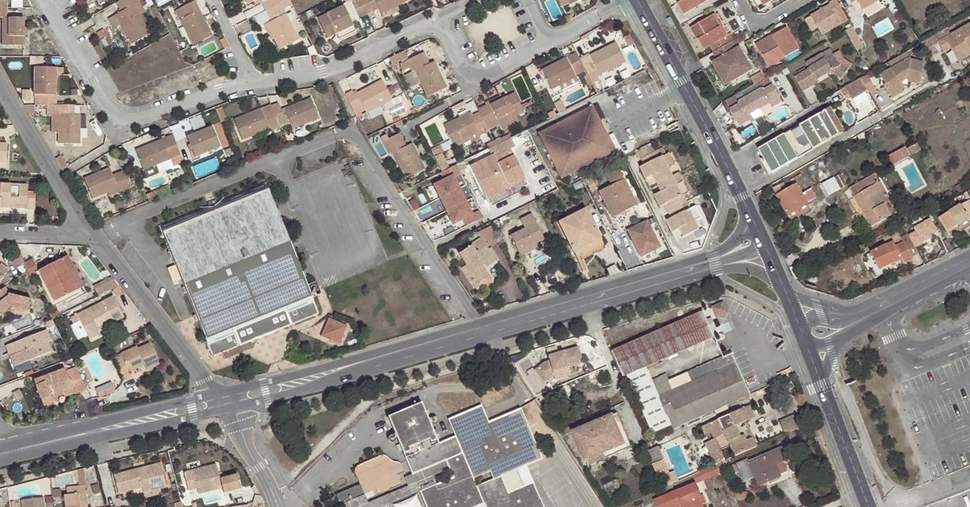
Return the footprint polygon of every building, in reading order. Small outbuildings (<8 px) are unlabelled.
[(117,3),(121,9),(125,6),(127,9),(122,12),(116,15),(132,44),(151,33),(141,16),(134,4),(137,2),(136,0),(121,0),(117,3)] [(140,0),(137,2),(134,4),(141,16),(147,12),(140,0)] [(267,9),(281,2),(279,0),(262,0),(267,9)] [(286,0),(285,0),(281,2),(267,9),(272,18),(278,14),(279,17),(273,20),(267,24),(280,50),(300,39),(284,8),(289,6),(286,0)] [(368,14),(361,0),(354,0),(318,18),(327,38),(353,25),(351,22),(348,16),(355,12),(358,19),(368,14)] [(368,14),(375,10),(372,4),(376,2),(379,8),(382,13),(409,0),(361,0),(368,14)] [(677,4),(683,15),(710,0),(683,0),(677,4)] [(847,20),(836,0),(828,4),(829,5),(810,16),(811,16),(818,28),(821,35),(847,20)] [(879,0),(849,0),(851,4),(856,0),(862,10),(879,0)] [(195,1),(176,11),(194,45),(212,35),(195,1)] [(110,17),(120,10),(117,5),(107,12),(110,17)] [(7,8),(1,8),(0,8),(0,18),(4,18),(4,45),(24,45),(24,18),(7,18),(7,8)] [(348,16),(351,22),(358,19),(355,12),(348,16)] [(713,52),(735,40),(731,33),(725,36),(714,15),(691,28),(703,49),(710,46),(713,52)] [(812,32),(818,28),(811,16),(805,19),(812,32)] [(946,29),(920,44),(927,56),(937,50),(934,45),(938,43),(943,52),(949,48),(956,44),(958,47),(951,51),(958,62),(969,55),(969,51),(969,50),(969,24),(950,36),(946,29)] [(353,25),(338,33),(340,37),(355,29),(353,25)] [(854,26),(847,29),(857,49),(864,46),(854,26)] [(756,45),(768,67),(799,49),(787,28),(756,45)] [(713,52),(713,53),(716,59),(729,83),(752,70),(736,40),(735,40),(713,52)] [(586,69),(593,83),(602,78),(600,74),(617,65),(625,61),(616,42),(590,54),(591,57),(582,61),(586,69)] [(404,51),(389,58),(393,65),(408,58),(404,51)] [(582,61),(577,52),(542,70),(552,89),(576,76),(575,75),(586,69),(582,61)] [(906,52),(887,63),(891,70),(880,76),(885,85),(883,86),(888,95),(901,88),(902,85),(900,81),(905,78),(907,82),(918,85),(921,75),(920,75),(923,63),(910,59),(906,52)] [(422,53),(404,61),(407,69),(412,66),(427,97),(447,87),(435,61),(427,64),(422,53)] [(794,77),(802,91),(810,87),(805,79),(813,76),(815,81),(831,72),(841,80),(848,71),(838,64),(833,55),(824,60),(821,54),(806,63),(809,68),(794,77)] [(725,85),(729,83),(716,59),(712,62),(725,85)] [(600,74),(602,78),(619,70),(617,65),(600,74)] [(42,95),(41,105),(52,105),(53,105),(57,105),(57,68),(36,67),(35,95),(42,95)] [(755,83),(766,77),(762,71),(751,78),(754,84),(755,83)] [(860,79),(867,91),(871,88),(864,76),(860,79)] [(737,105),(727,111),(738,129),(748,122),(746,117),(768,105),(770,109),(780,103),(766,77),(755,83),(759,91),(738,103),(736,103),(737,105)] [(851,99),(867,91),(860,79),(845,87),(848,93),(851,99)] [(352,90),(345,94),(354,111),(364,106),(367,113),(393,99),(382,80),(354,94),(352,90)] [(901,88),(888,95),(890,98),(900,93),(901,88)] [(515,92),(479,110),(480,112),(487,127),(489,129),(524,112),(515,92)] [(734,95),(722,102),(727,111),(737,105),(736,103),(738,103),(734,95)] [(311,98),(285,108),(290,120),(293,129),(319,118),(311,98)] [(279,103),(272,105),(279,125),(286,122),(282,109),(279,103)] [(593,103),(538,132),(562,178),(617,150),(596,109),(593,103)] [(272,105),(271,104),(235,119),(243,139),(268,129),(270,133),(281,128),(279,125),(272,105)] [(57,105),(53,105),(53,115),(59,115),(59,142),(80,142),(81,115),(74,115),(68,115),(68,105),(57,105)] [(285,108),(282,109),(286,122),(290,120),(285,108)] [(771,173),(844,132),(830,108),(758,150),(771,173)] [(487,127),(480,112),(473,115),(481,131),(487,127)] [(454,145),(478,132),(470,116),(468,113),(444,126),(454,145)] [(481,131),(473,115),(470,116),(478,132),(481,131)] [(220,147),(212,127),(188,137),(196,157),(220,147)] [(400,144),(405,142),(400,133),(383,141),(390,154),(394,152),(406,178),(425,169),(412,144),(407,146),(402,149),(400,144)] [(181,155),(173,135),(166,138),(174,158),(181,155)] [(496,145),(488,148),(492,155),(471,166),(486,197),(496,191),(498,194),(510,188),(508,184),(524,176),(514,154),(499,162),(496,156),(515,147),(510,137),(499,143),(496,145)] [(174,158),(166,138),(163,139),(171,159),(174,158)] [(145,170),(171,159),(163,139),(136,150),(145,170)] [(912,154),(922,149),(918,142),(908,147),(912,154)] [(7,163),(8,145),(0,145),(0,163),(7,163)] [(887,155),(891,164),(909,155),(905,146),(887,155)] [(658,183),(673,176),(669,168),(676,164),(670,153),(663,156),(660,150),(643,158),(646,165),(642,167),(647,177),(653,174),(658,183)] [(118,188),(120,192),(130,188),(123,171),(113,175),(111,168),(86,179),(93,198),(109,192),(118,188)] [(626,204),(628,209),(637,205),(619,169),(607,175),(612,185),(599,191),(610,213),(626,204)] [(673,176),(658,183),(662,191),(655,194),(661,206),(665,204),(668,212),(682,205),(689,202),(685,194),(689,192),(680,172),(673,176)] [(875,174),(849,189),(871,227),(896,212),(875,174)] [(453,175),(434,184),(441,197),(460,188),(453,175)] [(526,180),(524,176),(508,184),(510,188),(526,180)] [(840,189),(833,177),(821,184),(828,196),(840,189)] [(266,182),(159,225),(170,252),(172,256),(175,264),(167,267),(173,282),(181,278),(184,286),(187,293),(196,315),(198,320),(204,336),(209,348),(210,351),(212,356),(267,334),(319,313),(304,278),(302,272),(293,250),(291,244),(279,214),(276,209),(266,182)] [(772,188),(787,216),(807,205),(806,204),(816,198),(810,189),(801,194),(796,185),(783,192),(779,184),(772,188)] [(28,204),(27,208),(27,209),(35,209),(36,193),(28,192),(28,186),(1,185),(0,208),(16,208),(16,207),(16,203),(28,204)] [(110,196),(120,192),(118,188),(109,192),(110,196)] [(466,201),(460,188),(441,197),(447,211),(466,201)] [(468,200),(473,211),(480,208),(474,197),(468,200)] [(961,205),(940,217),(948,232),(969,218),(969,200),(961,205)] [(473,214),(466,201),(447,211),(453,223),(473,214)] [(612,217),(628,209),(626,204),(610,213),(612,217)] [(685,212),(682,205),(668,212),(672,218),(668,220),(673,231),(680,228),(684,236),(700,228),(696,221),(701,218),(695,206),(685,212)] [(807,205),(787,216),(789,220),(809,209),(807,205)] [(574,253),(601,240),(585,208),(558,223),(574,253)] [(527,248),(537,243),(545,239),(532,213),(520,219),(525,228),(510,236),(521,256),(529,252),(527,248)] [(915,234),(910,236),(916,246),(932,238),(930,234),(938,230),(932,217),(922,222),(920,217),(909,222),(915,234)] [(647,219),(627,228),(640,256),(660,246),(647,219)] [(911,256),(919,252),(916,246),(910,236),(909,234),(902,238),(903,241),(911,256)] [(485,264),(497,256),(491,247),(488,249),(482,239),(459,254),(466,266),(462,268),(474,285),(489,275),(482,265),(485,264)] [(605,248),(601,240),(574,253),(577,259),(581,257),(582,260),(605,248)] [(905,263),(913,259),(911,256),(903,241),(895,245),(893,240),(870,252),(880,270),(902,258),(905,263)] [(539,247),(537,243),(527,248),(529,252),(539,247)] [(69,256),(64,258),(81,291),(85,288),(69,256)] [(499,259),(497,256),(485,264),(487,267),(499,259)] [(34,259),(24,263),(27,269),(28,271),(31,278),(40,274),(56,306),(80,294),(81,297),(88,293),(85,288),(81,291),(64,258),(40,271),(34,259)] [(9,268),(3,263),(0,266),(0,265),(0,280),(9,268)] [(33,293),(38,291),(31,278),(28,271),(24,274),(33,293)] [(489,275),(474,285),(477,289),(492,279),(489,275)] [(12,308),(25,310),(29,311),(31,299),(11,295),(6,288),(0,292),(0,317),(12,308)] [(112,319),(114,323),(122,319),(112,302),(106,305),(104,301),(71,317),(74,324),(81,321),(89,334),(91,339),(101,334),(98,330),(96,326),(112,319)] [(711,306),(715,317),(725,312),(721,302),(711,306)] [(611,351),(623,377),(626,376),(645,367),(714,337),(701,310),(611,351)] [(329,326),(338,340),(342,342),(349,324),(329,316),(327,323),(329,326)] [(98,330),(114,323),(112,319),(96,326),(98,330)] [(81,321),(74,324),(82,338),(89,334),(81,321)] [(57,329),(54,322),(49,323),(52,331),(57,329)] [(322,335),(338,340),(329,326),(327,323),(322,335)] [(9,354),(15,351),(18,350),(23,362),(51,351),(48,342),(52,340),(47,330),(6,346),(9,354)] [(204,336),(201,337),(206,349),(209,348),(204,336)] [(118,352),(136,345),(133,337),(115,344),(118,352)] [(137,347),(120,354),(121,357),(114,361),(123,381),(133,377),(131,372),(142,367),(141,364),(144,363),(146,366),(147,370),(160,364),(150,344),(138,350),(137,347)] [(579,347),(547,356),(549,361),(544,362),(534,371),(543,383),(553,375),(552,371),(582,361),(579,347)] [(18,350),(15,351),(20,363),(23,362),(18,350)] [(672,430),(750,395),(731,353),(669,381),(672,390),(657,396),(670,426),(672,430)] [(76,394),(88,389),(77,367),(67,371),(66,368),(35,380),(44,406),(55,402),(53,396),(63,392),(64,395),(74,391),(76,394)] [(645,367),(626,376),(652,434),(670,426),(657,396),(651,381),(645,367)] [(651,381),(657,396),(672,390),(669,381),(666,375),(651,381)] [(113,382),(97,389),(101,397),(117,390),(113,382)] [(447,419),(454,437),(438,443),(420,402),(387,417),(394,433),(404,456),(407,465),(411,474),(445,460),(452,478),(419,491),(425,506),(474,506),(483,503),(485,506),(543,506),(533,483),(508,493),(501,476),(542,459),(520,408),(488,422),(481,405),(447,419)] [(613,406),(557,431),(561,438),(574,432),(584,458),(619,443),(608,417),(616,414),(613,406)] [(754,416),(750,406),(740,410),(701,427),(705,436),(713,432),(715,438),(720,450),(731,445),(736,456),(757,447),(753,436),(746,439),(744,433),(736,437),(732,426),(754,416)] [(584,458),(587,465),(630,447),(616,414),(608,417),(619,443),(584,458)] [(786,434),(803,427),(797,414),(780,421),(786,434)] [(705,443),(715,465),(717,464),(719,463),(725,461),(720,450),(715,438),(705,443)] [(654,459),(662,457),(659,447),(651,449),(654,459)] [(755,476),(759,485),(790,472),(780,447),(737,463),(743,481),(755,476)] [(419,491),(452,478),(445,460),(411,474),(404,477),(408,486),(368,503),(364,494),(340,504),(333,506),(382,506),(419,491)] [(663,461),(653,465),(662,487),(677,481),(673,472),(669,474),(663,461)] [(143,492),(157,489),(167,486),(160,462),(114,474),(119,492),(141,486),(143,492)] [(242,488),(238,475),(220,480),(216,464),(184,471),(189,490),(197,488),(199,493),(222,487),(223,493),(242,488)] [(84,485),(67,487),(67,495),(63,495),(64,506),(86,506),(84,485)] [(338,493),(336,494),(340,504),(364,494),(360,485),(338,493)] [(653,502),(655,506),(680,506),(701,506),(691,485),(653,502)] [(158,493),(157,489),(143,492),(144,498),(158,493)] [(22,506),(44,506),(42,497),(21,500),(22,506)]
